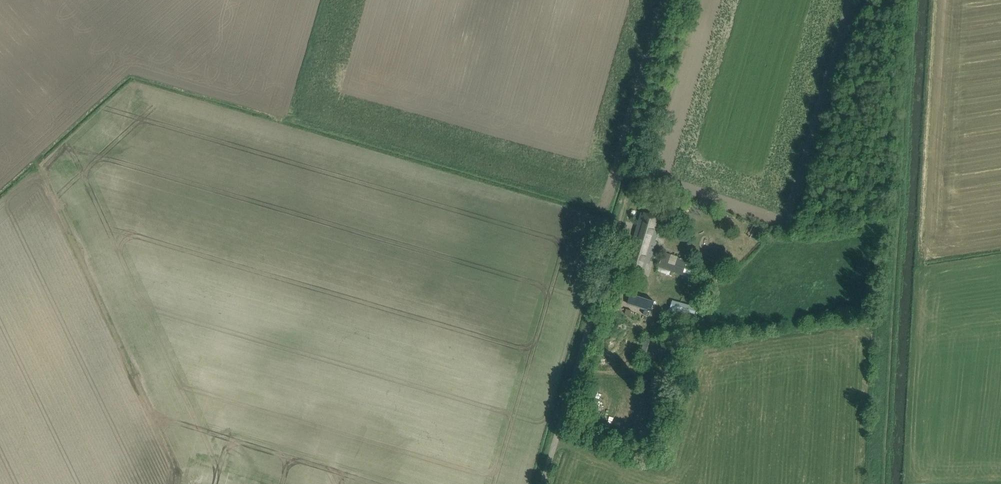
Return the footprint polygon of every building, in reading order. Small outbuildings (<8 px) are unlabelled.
[(662,218),(651,215),(642,212),(630,251),(633,251),(627,271),(643,276),(648,257),(652,258),(657,241),(655,241),(662,218)] [(747,236),(761,242),(767,230),(753,224),(747,236)] [(699,266),(681,260),(681,259),(664,253),(658,267),(676,273),(695,279),(699,266)] [(631,293),(628,304),(645,309),(644,312),(643,314),(649,316),(650,314),(652,307),(654,301),(643,297),(631,293)] [(669,312),(694,319),(697,307),(673,300),(669,312)] [(651,339),(645,338),(641,351),(647,352),(651,339)]
